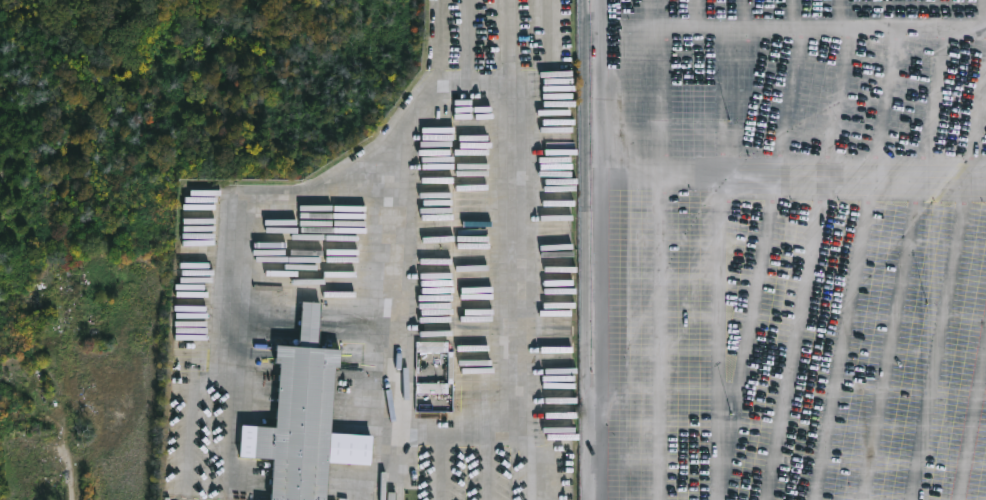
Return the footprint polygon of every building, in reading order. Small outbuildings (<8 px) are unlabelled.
[(330,460),(327,499),(271,499),(274,461),(255,459),(257,427),(276,429),(281,365),(276,364),(277,347),(300,348),(303,302),(321,304),(318,349),(341,351),(340,369),(336,368),(331,447),(342,448),(341,460),(330,460)] [(454,381),(454,413),(419,413),(419,408),(449,408),(449,386),(419,386),(419,380),(454,381)]
